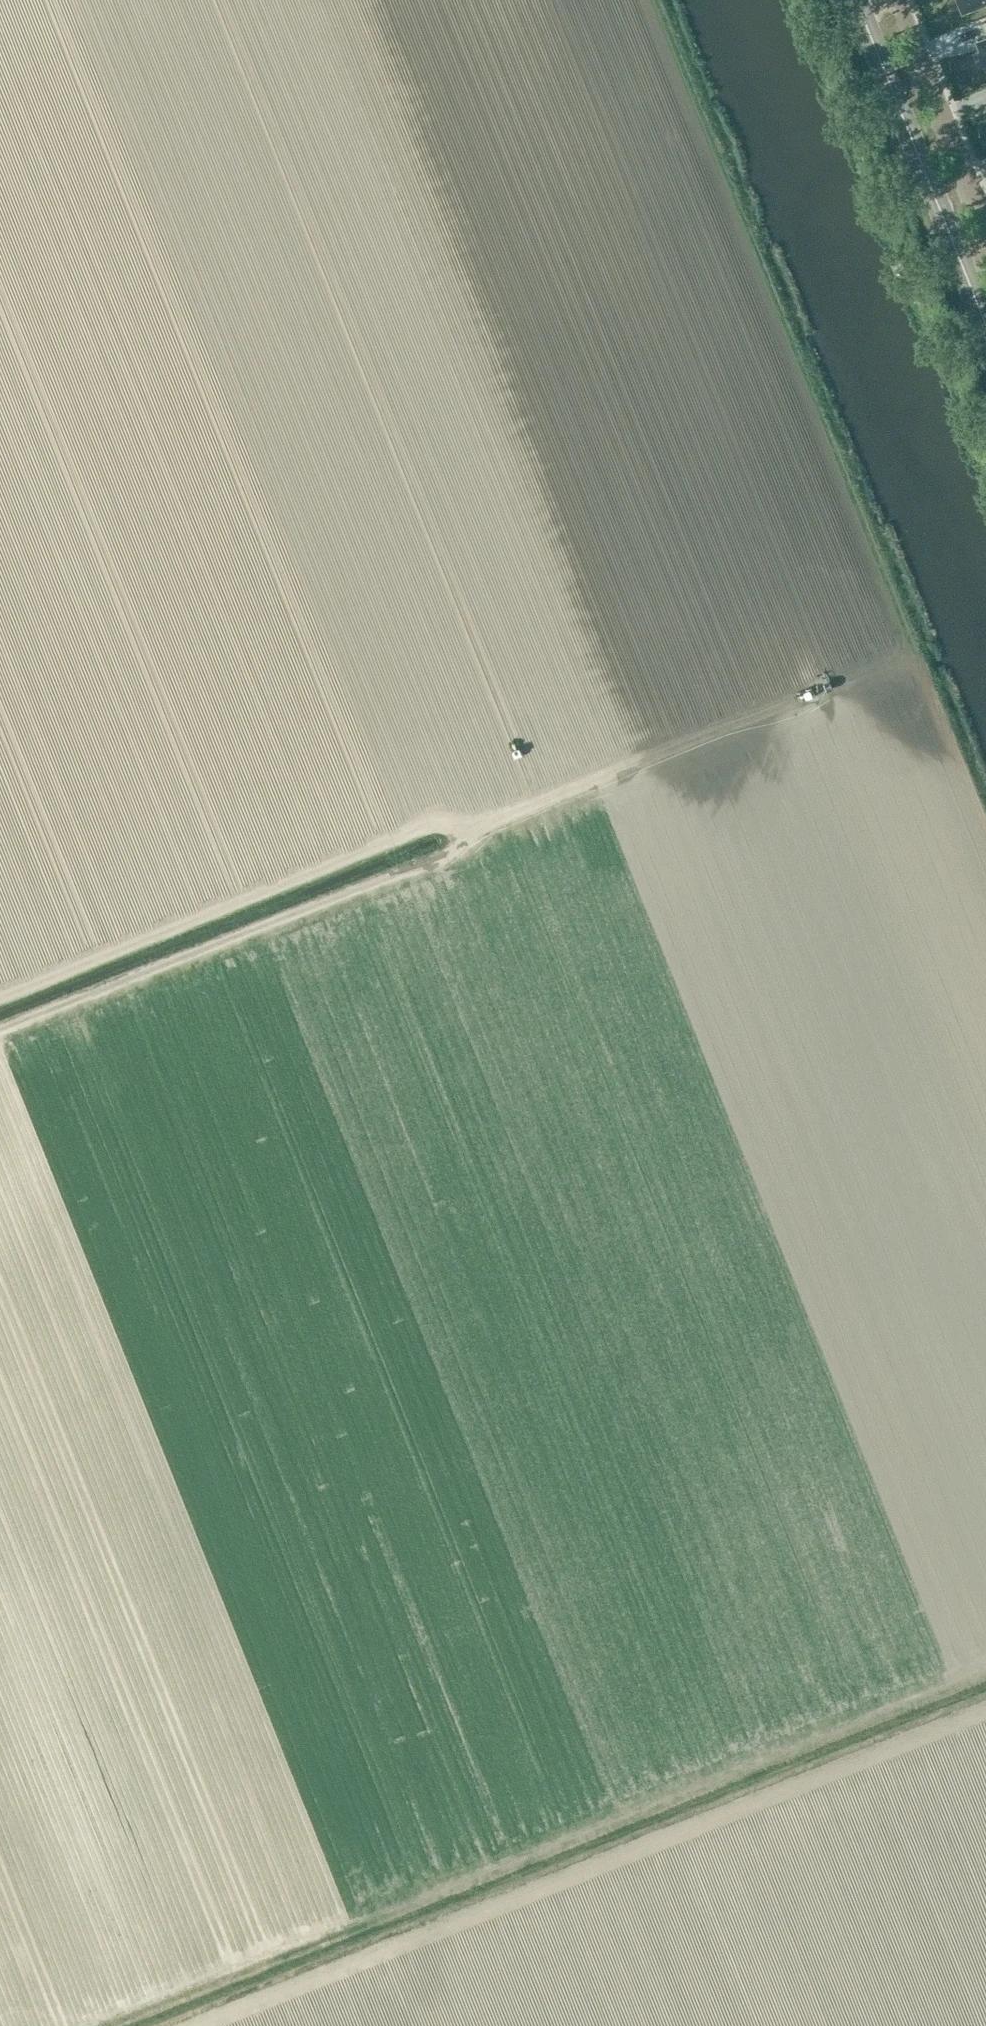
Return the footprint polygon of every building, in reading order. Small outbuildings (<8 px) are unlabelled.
[(977,39),(981,49),(979,50),(985,68),(985,36),(977,39)]
